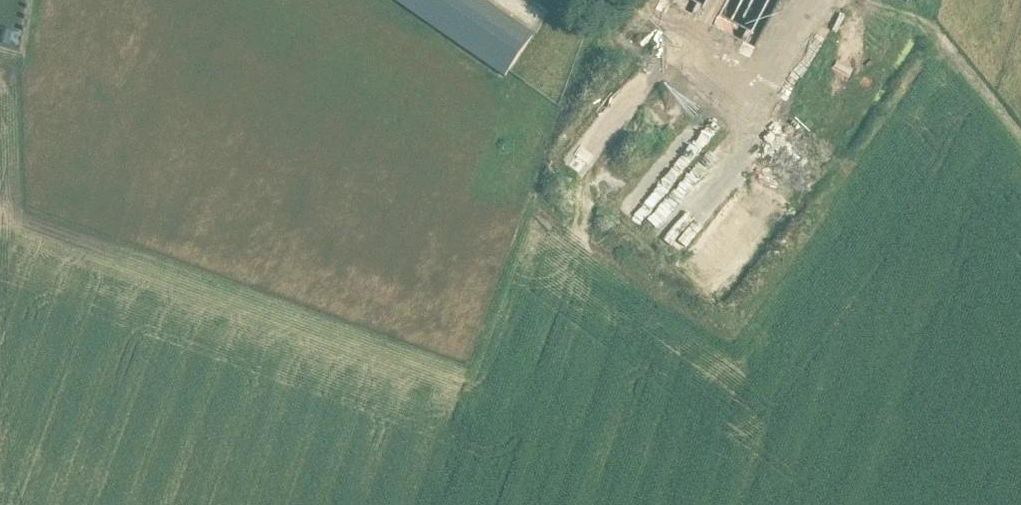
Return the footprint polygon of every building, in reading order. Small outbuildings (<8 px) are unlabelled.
[(505,77),(534,36),(482,0),(394,0),(505,77)] [(928,5),(939,11),(943,3),(938,0),(930,0),(928,5)] [(927,5),(922,13),(934,20),(938,12),(927,5)] [(862,109),(855,115),(864,125),(871,118),(862,109)] [(627,190),(639,196),(634,205),(633,206),(623,196),(617,207),(618,209),(633,217),(639,207),(662,220),(659,216),(661,212),(653,204),(657,200),(659,196),(673,182),(671,180),(668,185),(660,176),(662,172),(650,165),(648,170),(627,190)] [(751,193),(763,200),(761,203),(784,217),(801,190),(766,168),(751,193)]
